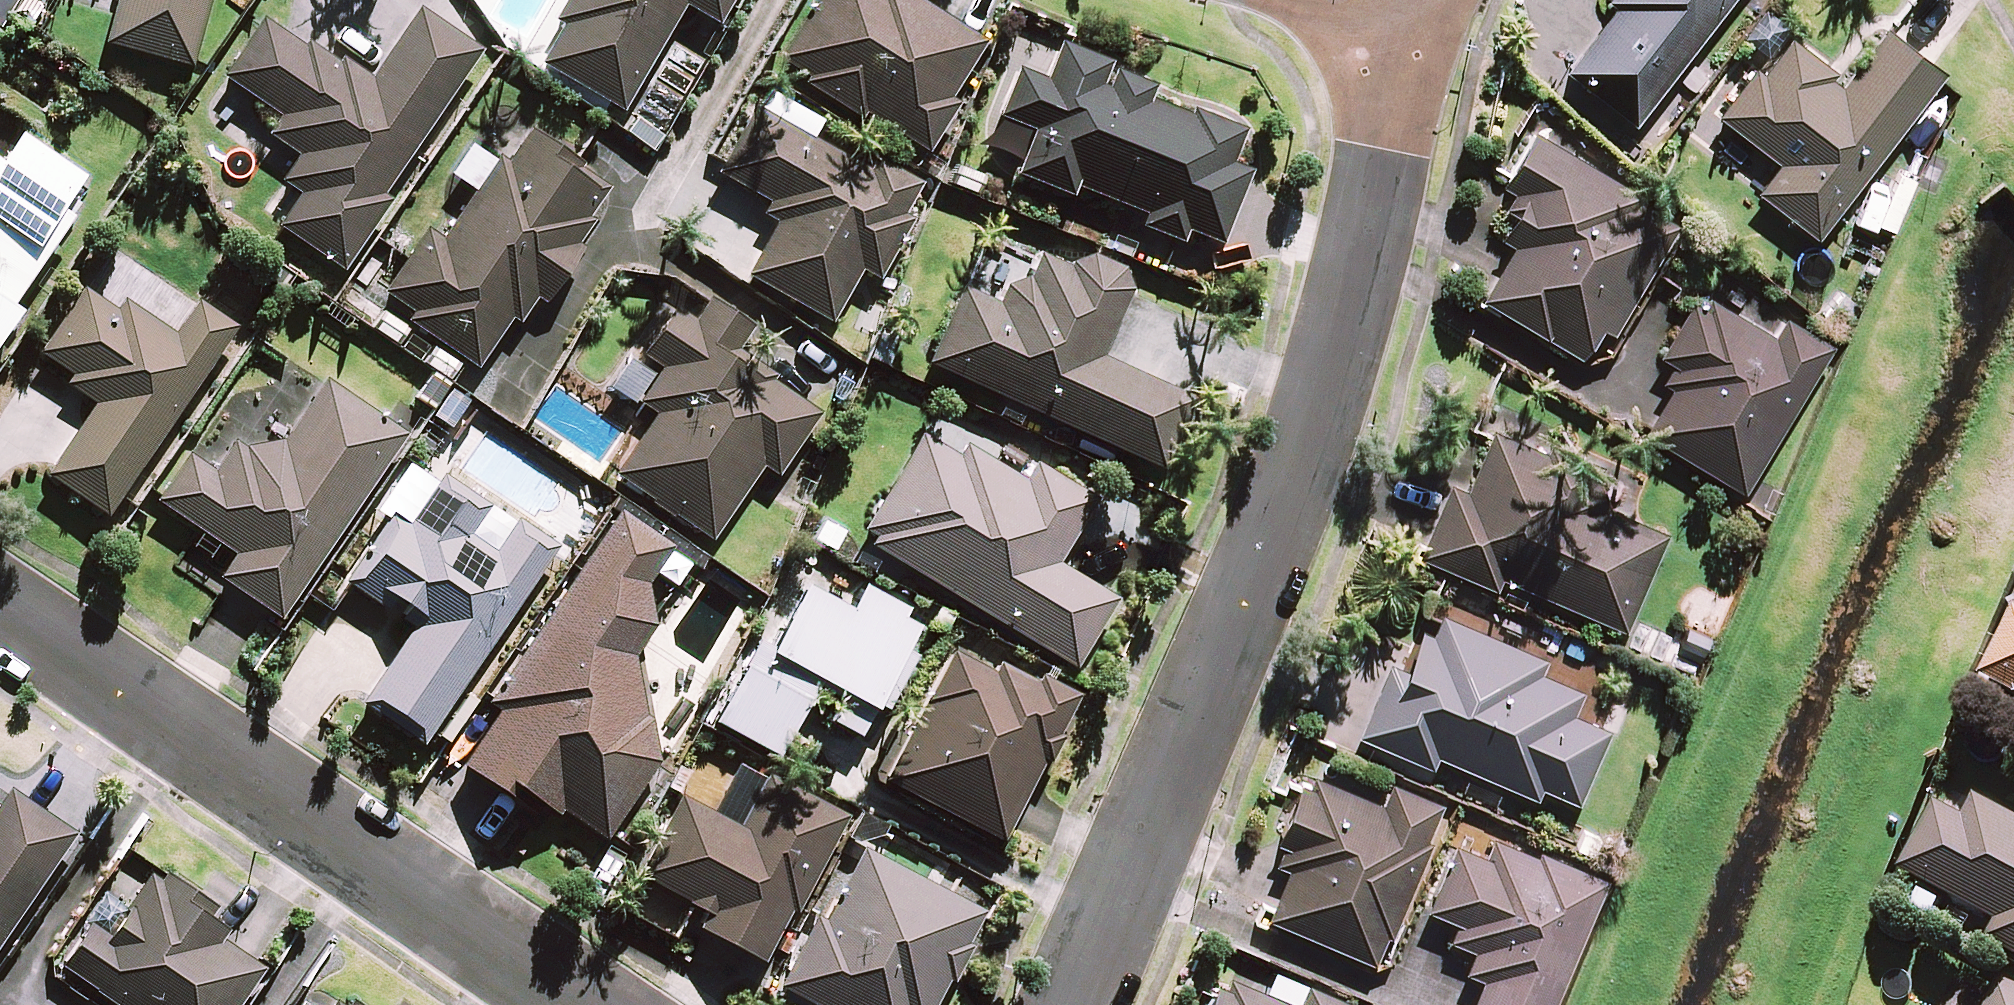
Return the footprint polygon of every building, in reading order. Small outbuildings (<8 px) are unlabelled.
[(188,70),(208,0),(115,0),(102,47),(188,70)] [(549,25),(558,29),(537,67),(620,114),(680,8),(715,27),(730,0),(563,0),(549,25)] [(775,63),(803,80),(798,88),(857,124),(862,116),(925,155),(954,108),(945,103),(982,44),(911,0),(814,0),(775,63)] [(1631,128),(1729,0),(1606,0),(1604,3),(1612,9),(1562,75),(1631,128)] [(380,196),(477,54),(415,12),(369,80),(341,61),(337,67),(305,45),(301,50),(258,21),(218,80),(277,120),(264,138),(295,159),(278,185),(297,197),(274,230),(339,273),(388,202),(380,196)] [(1927,92),(1941,75),(1886,33),(1883,31),(1839,88),(1827,78),(1832,71),(1788,38),(1760,74),(1752,67),(1712,119),(1774,166),(1753,194),(1814,240),(1927,92)] [(1184,233),(1217,247),(1246,175),(1228,168),(1241,134),(1188,112),(1186,117),(1146,102),(1150,90),(1109,74),(1103,89),(1098,86),(1106,66),(1065,50),(1054,45),(1039,83),(1013,72),(994,120),(1029,134),(1011,178),(1068,201),(1073,189),(1142,217),(1136,230),(1179,247),(1184,233)] [(720,166),(714,177),(764,205),(757,218),(770,225),(741,277),(827,325),(857,273),(873,282),(906,223),(899,219),(918,186),(871,160),(864,172),(752,110),(720,166)] [(585,220),(604,192),(575,173),(579,168),(527,132),(505,165),(496,159),(439,242),(423,231),(380,295),(409,314),(403,323),(464,364),(474,372),(508,322),(514,325),(530,301),(541,309),(580,250),(575,246),(590,224),(585,220)] [(1610,336),(1674,225),(1633,201),(1638,194),(1529,132),(1497,187),(1509,194),(1499,211),(1510,217),(1496,241),(1509,248),(1478,302),(1578,360),(1597,328),(1610,336)] [(16,317),(7,311),(70,221),(58,213),(81,180),(17,136),(0,161),(0,339),(16,317)] [(959,291),(924,367),(1158,474),(1192,402),(1099,359),(1129,294),(1119,271),(1089,257),(1069,267),(1066,272),(1036,258),(1026,281),(1001,288),(993,306),(959,291)] [(105,520),(233,329),(195,304),(174,336),(122,302),(115,313),(80,290),(36,355),(70,379),(63,389),(92,408),(44,479),(105,520)] [(612,478),(708,543),(758,469),(771,478),(814,415),(768,383),(772,378),(733,351),(748,329),(706,300),(705,302),(691,323),(671,310),(638,358),(657,371),(634,404),(653,417),(612,478)] [(1642,434),(1739,493),(1828,346),(1783,319),(1771,337),(1710,300),(1703,311),(1690,302),(1657,357),(1671,365),(1659,384),(1669,389),(1642,434)] [(215,581),(277,622),(402,436),(323,383),(283,443),(230,446),(212,474),(187,457),(154,506),(231,557),(215,581)] [(1497,579),(1620,632),(1663,534),(1605,510),(1594,481),(1599,468),(1550,447),(1546,456),(1487,430),(1484,436),(1461,490),(1446,484),(1414,557),(1492,591),(1497,579)] [(867,549),(1071,671),(1114,601),(1055,565),(1094,501),(1033,464),(1022,483),(962,447),(954,459),(918,437),(860,533),(872,541),(867,549)] [(359,708),(420,749),(556,548),(515,521),(493,554),(468,538),(487,509),(439,476),(406,526),(389,515),(342,585),(380,610),(386,601),(406,614),(400,624),(410,631),(359,708)] [(670,549),(617,514),(487,707),(495,713),(459,767),(533,817),(538,809),(554,820),(559,813),(602,841),(654,764),(632,660),(652,630),(646,585),(670,549)] [(755,644),(711,727),(775,761),(815,686),(837,698),(824,722),(855,738),(868,714),(879,720),(912,658),(903,654),(915,631),(900,622),(905,612),(860,588),(847,613),(799,587),(765,650),(755,644)] [(1980,679),(2013,697),(2013,614),(1980,679)] [(1433,757),(1534,800),(1538,789),(1574,804),(1605,731),(1571,716),(1581,693),(1537,674),(1543,660),(1438,615),(1428,638),(1414,631),(1398,668),(1386,662),(1353,738),(1428,770),(1433,757)] [(947,654),(878,783),(995,845),(1039,764),(1044,767),(1058,740),(1053,738),(1074,697),(1035,676),(1030,684),(993,664),(987,675),(947,654)] [(1285,871),(1264,918),(1371,964),(1439,805),(1388,783),(1379,804),(1312,776),(1307,787),(1295,783),(1269,843),(1281,848),(1273,866),(1285,871)] [(793,916),(842,819),(764,780),(738,830),(674,798),(633,879),(703,914),(694,933),(760,966),(787,913),(793,916)] [(72,835),(7,792),(0,802),(0,942),(72,835)] [(1975,802),(1965,822),(1930,804),(1896,872),(1997,924),(1986,944),(2013,958),(2013,823),(1975,802)] [(1602,879),(1536,851),(1534,856),(1491,838),(1482,857),(1449,843),(1421,909),(1454,924),(1446,941),(1470,951),(1460,974),(1480,982),(1470,1004),(1548,1004),(1602,879)] [(981,914),(861,851),(822,924),(813,920),(776,988),(808,1004),(932,1004),(944,983),(949,986),(968,951),(963,948),(981,914)] [(112,1004),(235,1004),(261,967),(220,940),(224,933),(205,921),(214,907),(164,874),(158,883),(147,875),(106,937),(87,925),(58,969),(112,1004)] [(1998,981),(1988,1004),(2013,1004),(2013,988),(1998,981)] [(1224,982),(1218,996),(1205,991),(1199,1004),(1278,1004),(1224,982)]
